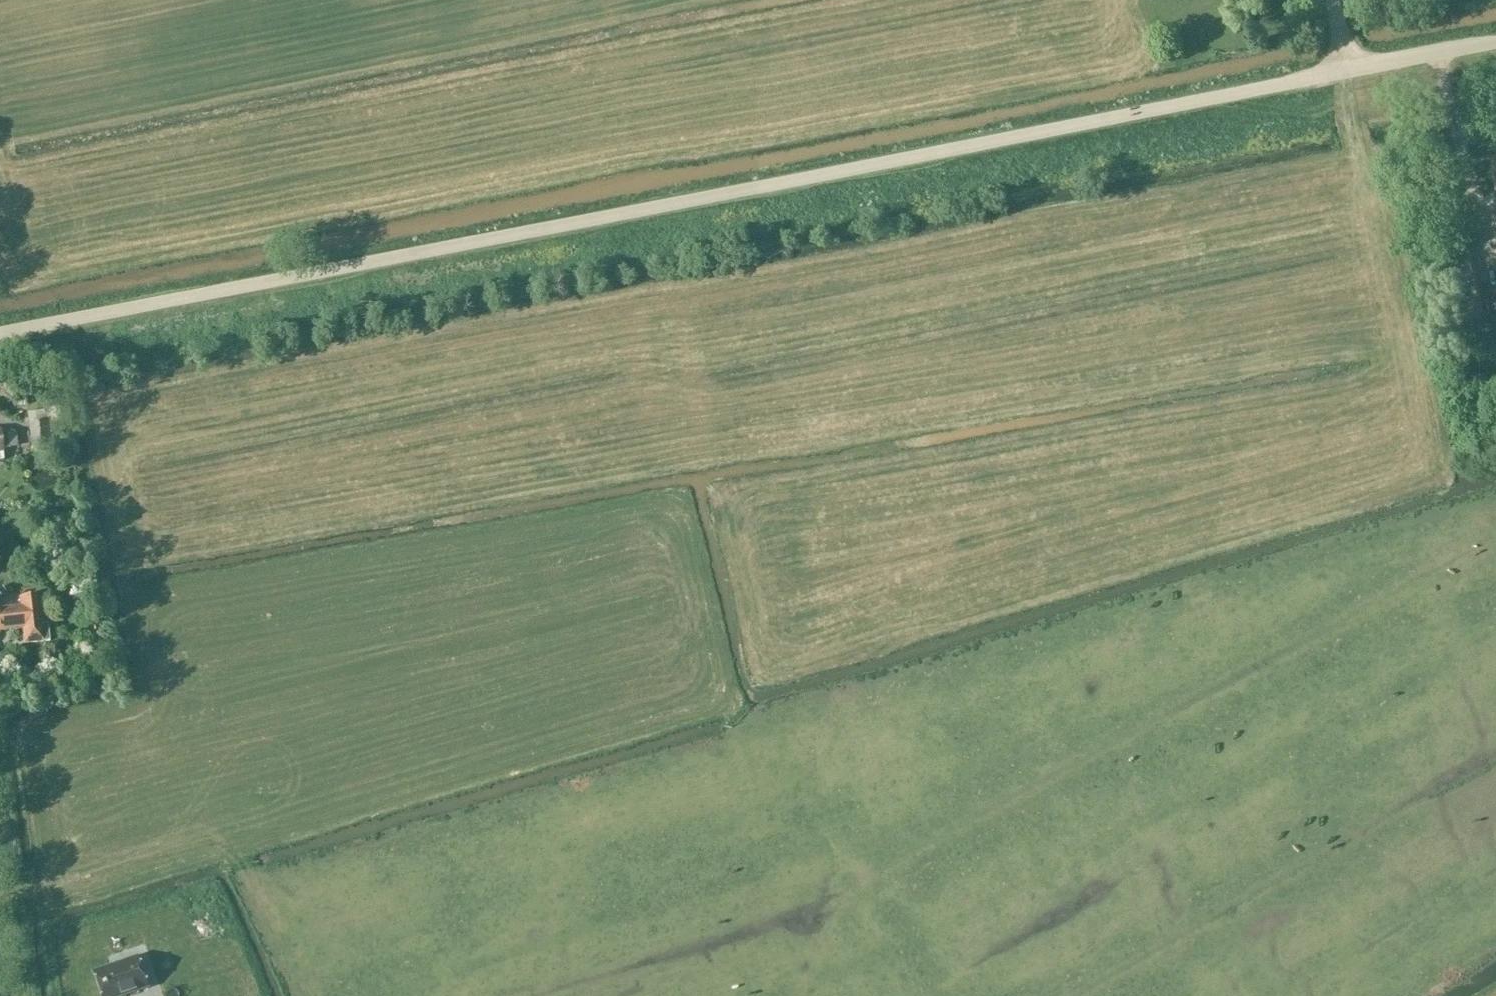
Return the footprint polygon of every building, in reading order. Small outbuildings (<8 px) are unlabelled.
[(61,446),(53,386),(43,387),(48,421),(36,422),(33,402),(35,402),(33,390),(25,391),(27,403),(21,403),(22,406),(18,407),(18,410),(23,409),(24,415),(25,415),(30,451),(61,446)] [(19,447),(17,433),(10,433),(10,431),(0,432),(0,449),(19,447)] [(39,596),(19,598),(20,607),(0,609),(0,629),(22,627),(22,628),(25,627),(26,644),(48,642),(43,595),(39,596)] [(141,956),(94,972),(102,995),(131,995),(152,989),(141,956)]
